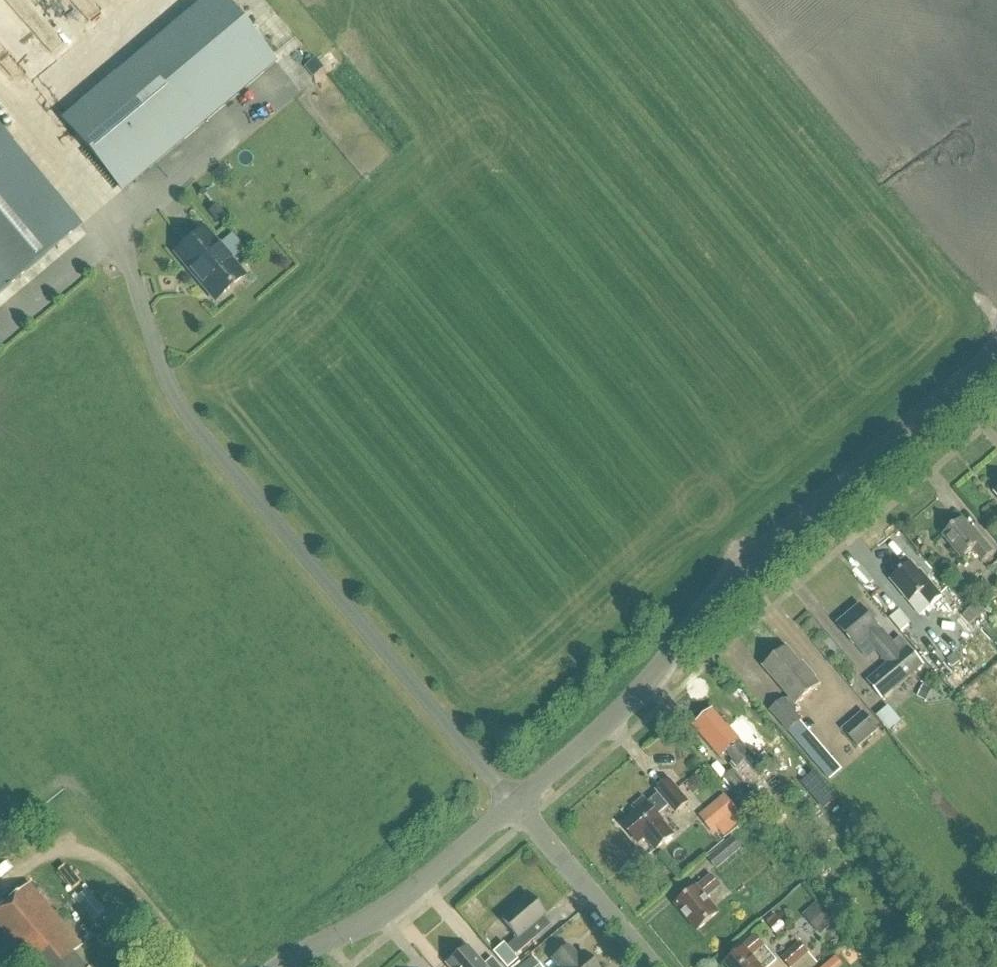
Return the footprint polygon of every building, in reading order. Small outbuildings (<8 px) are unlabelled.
[(122,192),(275,63),(222,0),(207,0),(78,109),(90,123),(75,136),(122,192)] [(0,134),(0,295),(79,228),(0,134)] [(209,283),(221,297),(244,278),(205,231),(176,255),(184,265),(185,263),(192,271),(190,273),(200,284),(209,283)] [(963,560),(974,551),(984,563),(994,554),(973,529),(972,530),(963,520),(943,537),(963,560)] [(920,574),(911,564),(891,581),(911,604),(921,595),(931,607),(942,598),(921,573),(920,574)] [(962,617),(970,626),(983,615),(975,605),(962,617)] [(865,684),(881,704),(924,668),(900,640),(894,646),(861,607),(838,626),(858,650),(866,643),(885,667),(865,684)] [(771,713),(789,734),(802,723),(796,716),(800,713),(796,708),(821,687),(815,680),(816,680),(804,666),(802,667),(787,650),(764,670),(790,700),(785,704),(784,702),(771,713)] [(877,713),(885,731),(898,724),(889,707),(877,713)] [(724,779),(753,814),(763,805),(753,794),(768,781),(750,759),(753,757),(740,742),(741,741),(730,728),(728,730),(713,712),(698,725),(702,730),(698,733),(720,758),(727,753),(738,767),(724,779)] [(843,731),(859,749),(880,731),(864,712),(843,731)] [(828,759),(818,768),(830,781),(839,773),(828,759)] [(646,840),(656,852),(674,836),(658,817),(670,807),(676,814),(689,803),(670,782),(658,793),(659,794),(647,804),(644,800),(634,808),(638,813),(623,826),(639,845),(646,840)] [(714,809),(731,829),(744,819),(726,799),(714,809)] [(707,858),(716,869),(741,848),(732,837),(707,858)] [(676,907),(697,932),(719,914),(707,899),(720,888),(711,877),(698,889),(697,888),(676,907)] [(11,957),(12,956),(21,966),(83,966),(73,955),(82,947),(29,885),(0,910),(0,945),(11,957)] [(500,920),(517,939),(507,948),(515,957),(533,941),(525,932),(544,916),(527,896),(500,920)] [(834,925),(816,904),(801,918),(819,938),(834,925)] [(727,966),(761,966),(752,957),(765,946),(756,936),(744,947),(744,948),(725,964),(727,966)] [(789,966),(792,966),(809,953),(801,943),(782,958),(789,966)] [(491,953),(503,966),(507,966),(515,960),(502,944),(491,953)] [(583,954),(578,959),(568,947),(551,961),(556,966),(594,966),(583,954)] [(446,965),(448,966),(498,966),(491,959),(482,966),(466,948),(446,965)] [(521,966),(542,966),(534,956),(521,966)] [(821,966),(836,966),(841,964),(836,957),(821,966)]
